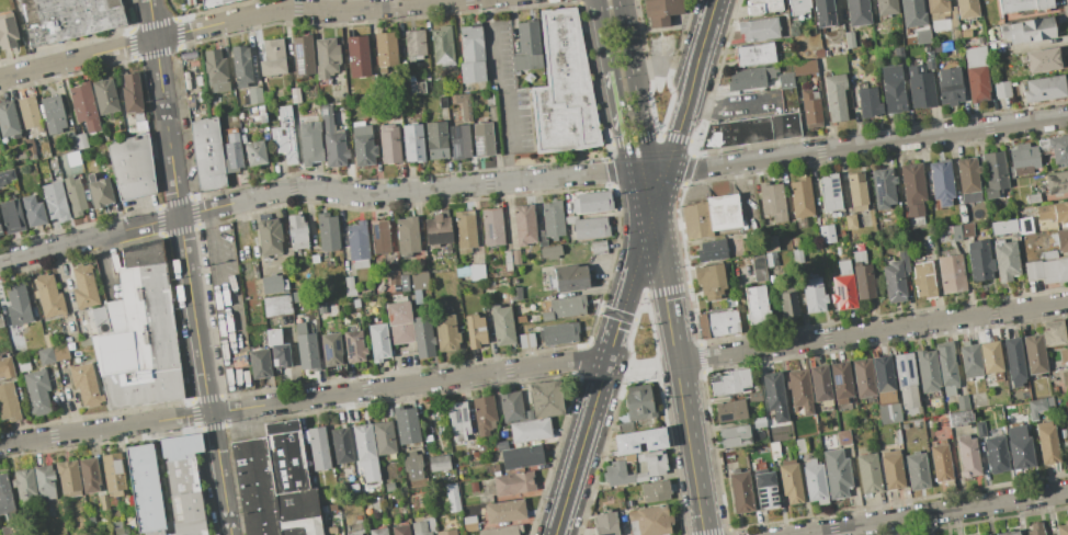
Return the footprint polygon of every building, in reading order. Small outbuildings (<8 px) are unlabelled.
[(31,46),(20,0),(120,0),(126,24),(31,46)] [(202,9),(201,0),(239,0),(202,9)] [(646,1),(656,0),(686,0),(686,13),(670,14),(671,27),(652,29),(651,16),(647,16),(646,1)] [(749,4),(749,0),(781,0),(783,11),(763,12),(763,15),(748,16),(747,4),(749,4)] [(789,21),(787,0),(809,0),(810,8),(808,8),(809,19),(789,21)] [(816,29),(812,0),(835,0),(836,4),(832,4),(836,26),(816,29)] [(849,27),(846,0),(868,0),(871,24),(849,27)] [(877,16),(875,0),(896,0),(898,13),(890,14),(891,18),(887,18),(886,15),(877,16)] [(904,27),(900,0),(922,0),(923,11),(925,11),(928,24),(904,27)] [(929,14),(927,0),(948,0),(950,8),(952,29),(950,30),(932,32),(930,14),(929,14)] [(956,7),(955,0),(978,0),(979,5),(956,9),(956,7)] [(1003,14),(1001,0),(1053,0),(1054,11),(1044,12),(1044,9),(1003,14)] [(952,29),(950,8),(956,7),(956,9),(961,38),(951,39),(950,30),(952,29)] [(538,153),(532,88),(549,87),(542,11),(578,8),(605,145),(580,150),(538,153)] [(16,45),(0,49),(0,19),(12,15),(19,39),(15,39),(16,45)] [(736,21),(776,16),(779,38),(743,43),(742,34),(737,35),(736,21)] [(999,25),(1053,18),(1055,38),(1011,44),(1010,37),(1000,38),(999,25)] [(516,21),(537,20),(541,54),(542,54),(543,68),(513,70),(512,56),(519,56),(516,21)] [(459,27),(470,26),(470,23),(481,22),(486,81),(462,83),(459,64),(462,62),(459,27)] [(430,29),(452,27),(455,66),(433,68),(430,29)] [(405,31),(424,30),(427,55),(422,56),(422,59),(414,59),(414,62),(408,62),(408,57),(406,57),(405,31)] [(914,32),(930,30),(931,43),(917,45),(914,32)] [(844,32),(854,31),(856,47),(845,48),(844,32)] [(374,34),(396,32),(398,66),(388,66),(388,72),(378,73),(378,67),(376,67),(374,34)] [(291,37),(306,36),(306,35),(311,34),(316,73),(307,75),(308,77),(296,79),(291,37)] [(345,36),(367,35),(371,76),(349,78),(345,36)] [(262,41),(283,38),(286,73),(260,76),(259,61),(264,60),(262,41)] [(315,39),(334,38),(336,45),(340,45),(344,101),(331,102),(330,84),(318,86),(316,66),(317,65),(315,39)] [(735,46),(773,42),(776,64),(737,68),(735,46)] [(933,45),(951,42),(952,50),(934,53),(933,45)] [(231,47),(249,45),(253,82),(247,83),(247,88),(237,89),(236,84),(235,84),(231,47)] [(894,48),(902,46),(905,59),(896,60),(894,48)] [(923,47),(931,46),(934,69),(927,70),(923,47)] [(970,102),(964,49),(985,46),(990,92),(988,92),(989,100),(970,102)] [(1025,52),(1059,46),(1064,67),(1029,73),(1025,52)] [(207,86),(206,72),(205,73),(202,52),(220,49),(221,58),(226,58),(230,91),(212,93),(211,86),(207,86)] [(815,49),(822,49),(823,57),(816,58),(815,49)] [(792,61),(816,59),(817,73),(793,77),(792,61)] [(879,67),(900,64),(907,111),(886,114),(879,67)] [(907,67),(923,65),(924,73),(932,72),(936,106),(911,109),(907,76),(908,76),(907,67)] [(728,71),(764,67),(764,68),(777,66),(779,73),(775,75),(775,79),(765,80),(766,87),(728,91),(727,81),(729,81),(728,71)] [(938,70),(959,67),(964,101),(940,104),(936,81),(939,81),(938,70)] [(123,75),(138,72),(144,111),(125,113),(122,88),(124,88),(123,75)] [(777,75),(792,72),(794,87),(780,89),(777,75)] [(1025,80),(1063,73),(1066,95),(1024,103),(1022,91),(1026,90),(1025,80)] [(823,77),(845,75),(847,90),(843,90),(847,122),(829,123),(823,77)] [(91,83),(112,78),(120,111),(100,116),(91,83)] [(401,80),(410,79),(411,91),(402,91),(401,80)] [(68,89),(81,86),(80,83),(89,81),(101,129),(87,133),(84,121),(77,123),(68,89)] [(416,82),(425,81),(425,93),(417,94),(416,82)] [(993,83),(1009,81),(1012,96),(996,100),(993,83)] [(247,89),(261,87),(263,103),(249,104),(247,89)] [(856,89),(876,87),(878,103),(883,103),(884,113),(879,113),(880,116),(861,118),(856,89)] [(291,89),(299,88),(300,103),(292,104),(291,89)] [(800,90),(811,88),(813,92),(818,91),(818,98),(820,98),(825,127),(806,130),(800,90)] [(487,106),(486,93),(493,93),(495,105),(487,106)] [(16,99),(34,94),(43,130),(36,133),(34,126),(24,129),(16,99)] [(39,99),(58,94),(66,127),(60,128),(61,133),(48,136),(39,99)] [(1,138),(0,133),(0,103),(12,100),(21,134),(1,138)] [(401,119),(391,119),(390,100),(400,100),(401,119)] [(255,106),(264,104),(268,122),(260,123),(259,115),(257,115),(255,106)] [(277,107),(293,106),(294,118),(297,164),(286,166),(285,153),(276,153),(275,143),(272,144),(271,128),(279,127),(277,107)] [(321,107),(327,106),(327,110),(330,109),(330,115),(321,116),(321,107)] [(701,150),(708,124),(798,113),(802,136),(701,150)] [(190,123),(216,116),(225,184),(198,192),(190,123)] [(297,164),(294,118),(318,116),(318,122),(321,122),(325,162),(310,163),(311,168),(303,168),(303,164),(297,164)] [(323,117),(333,117),(334,130),(343,130),(344,145),(348,145),(350,161),(345,162),(345,166),(327,168),(323,117)] [(425,123),(446,121),(450,159),(428,161),(425,123)] [(473,124),(492,123),(495,155),(487,155),(488,157),(475,158),(473,124)] [(401,125),(422,124),(425,161),(405,162),(401,125)] [(351,126),(371,125),(373,146),(377,146),(377,156),(374,156),(374,166),(354,167),(351,126)] [(400,161),(382,163),(379,133),(387,132),(386,126),(397,125),(398,130),(400,161)] [(448,126),(469,125),(471,159),(451,160),(448,126)] [(64,134),(73,132),(75,136),(78,150),(68,152),(64,134)] [(78,150),(75,136),(87,133),(90,147),(78,150)] [(107,144),(152,133),(155,149),(150,150),(156,192),(122,201),(107,144)] [(1046,138),(1067,135),(1067,162),(1066,162),(1067,167),(1055,169),(1055,163),(1053,164),(1050,149),(1048,149),(1046,138)] [(47,138),(53,137),(54,140),(58,139),(60,150),(57,151),(57,152),(50,155),(47,138)] [(23,140),(32,138),(33,143),(41,141),(44,155),(27,159),(23,140)] [(243,144),(263,140),(266,163),(248,167),(243,144)] [(224,144),(239,141),(242,168),(238,168),(239,171),(225,173),(223,159),(226,159),(224,144)] [(1009,150),(1015,149),(1015,145),(1029,143),(1029,147),(1037,146),(1041,167),(1032,168),(1033,173),(1026,174),(1027,174),(1023,175),(1023,174),(1014,175),(1014,178),(1009,179),(1007,168),(1011,167),(1009,150)] [(66,153),(79,151),(81,162),(69,166),(66,153)] [(982,155),(1003,151),(1009,187),(1001,189),(1003,197),(986,200),(985,192),(987,191),(984,168),(981,168),(979,157),(982,156),(982,155)] [(19,166),(15,156),(25,153),(29,163),(19,166)] [(955,160),(975,157),(977,166),(980,166),(981,178),(978,178),(981,201),(963,203),(962,194),(961,194),(955,160)] [(928,163),(950,160),(955,196),(951,197),(952,206),(939,207),(938,200),(933,200),(928,163)] [(13,167),(19,166),(29,163),(34,161),(36,168),(14,173),(13,167)] [(49,162),(56,161),(58,169),(50,171),(49,162)] [(899,166),(921,162),(927,201),(921,202),(924,225),(909,227),(899,166)] [(871,171),(894,168),(897,183),(894,184),(896,201),(888,202),(889,208),(873,210),(872,203),(875,203),(871,171)] [(5,186),(0,188),(0,172),(12,169),(15,181),(5,184),(5,186)] [(1045,174),(1067,171),(1067,192),(1048,195),(1045,174)] [(823,212),(818,178),(828,177),(828,173),(837,172),(842,209),(823,212)] [(847,174),(862,172),(863,178),(867,177),(870,189),(865,189),(867,209),(852,212),(847,174)] [(88,183),(89,182),(87,174),(93,173),(95,181),(107,178),(114,204),(94,209),(88,183)] [(63,179),(72,175),(73,179),(79,178),(87,208),(81,210),(82,216),(72,218),(63,179)] [(788,183),(799,181),(798,177),(808,175),(815,215),(794,218),(788,183)] [(41,186),(42,186),(41,181),(59,177),(70,218),(58,221),(57,217),(49,219),(41,186)] [(758,183),(770,181),(770,184),(782,183),(787,221),(773,223),(772,216),(769,217),(769,215),(763,216),(758,183)] [(5,234),(0,212),(0,202),(8,201),(7,193),(14,191),(16,198),(19,198),(26,229),(5,234)] [(577,194),(612,191),(614,210),(579,214),(578,213),(572,213),(571,198),(577,198),(577,194)] [(707,197),(737,193),(741,227),(712,230),(707,201),(707,197)] [(1026,195),(1039,193),(1041,202),(1027,203),(1026,195)] [(21,197),(34,194),(36,204),(42,202),(43,207),(45,207),(48,223),(29,228),(21,197)] [(1061,202),(1067,200),(1067,223),(1059,225),(1059,223),(1055,223),(1055,219),(1038,221),(1036,206),(1061,203),(1061,202)] [(681,205),(707,201),(712,230),(712,237),(685,240),(681,205)] [(542,204),(563,202),(564,217),(565,225),(566,235),(545,237),(544,231),(542,204)] [(512,206),(535,203),(537,224),(535,224),(537,242),(531,242),(531,244),(516,247),(512,206)] [(958,206),(965,205),(967,223),(961,223),(958,206)] [(481,209),(501,207),(504,244),(485,247),(481,209)] [(424,219),(432,218),(432,215),(442,214),(441,210),(448,209),(448,217),(451,216),(453,242),(427,244),(424,219)] [(454,212),(476,209),(479,248),(471,248),(471,252),(458,254),(454,212)] [(316,214),(329,212),(330,216),(336,216),(340,250),(321,252),(316,214)] [(260,259),(257,220),(260,220),(259,215),(271,214),(271,219),(276,219),(277,225),(281,225),(283,241),(281,241),(282,257),(260,259)] [(288,225),(288,215),(299,214),(299,216),(302,216),(303,223),(306,223),(308,247),(292,249),(291,249),(291,248),(288,225)] [(844,216),(855,214),(857,229),(847,230),(844,216)] [(396,219),(405,218),(405,217),(417,216),(420,252),(411,253),(411,255),(399,257),(396,219)] [(564,217),(578,216),(579,219),(609,217),(610,236),(575,240),(573,224),(565,225),(564,217)] [(1016,219),(1031,217),(1033,232),(1019,235),(1018,231),(1016,219)] [(345,225),(357,224),(356,220),(366,219),(370,259),(365,259),(365,268),(354,269),(353,260),(349,261),(345,225)] [(990,223),(1016,219),(1018,231),(1015,231),(1015,234),(1010,235),(1010,232),(1002,234),(1002,236),(998,237),(998,234),(992,235),(990,223)] [(370,221),(376,220),(377,221),(388,220),(390,252),(378,253),(379,255),(373,255),(370,221)] [(959,225),(973,223),(975,236),(961,238),(959,225)] [(818,226),(833,224),(836,242),(820,244),(818,226)] [(943,227),(959,225),(961,238),(962,240),(953,241),(952,238),(944,239),(943,227)] [(1055,230),(1067,228),(1067,253),(1058,254),(1055,230)] [(545,237),(546,247),(561,246),(563,255),(558,255),(558,258),(547,259),(547,257),(539,258),(537,231),(544,231),(545,237)] [(896,250),(887,252),(888,259),(880,260),(877,237),(894,234),(896,250)] [(764,253),(762,238),(775,236),(777,251),(776,252),(764,253)] [(121,248),(161,237),(184,399),(109,410),(92,344),(90,338),(111,332),(126,330),(117,268),(124,266),(121,248)] [(792,238),(799,237),(800,246),(793,247),(792,238)] [(700,242),(725,239),(727,259),(698,263),(696,250),(701,249),(700,242)] [(967,242),(988,239),(991,265),(995,264),(996,271),(992,272),(993,280),(972,283),(967,250),(968,250),(967,242)] [(993,241),(1004,239),(1005,242),(1016,241),(1022,275),(1011,276),(1012,282),(999,284),(995,254),(993,255),(992,247),(995,247),(993,241)] [(590,242),(606,240),(607,254),(591,255),(590,242)] [(291,249),(292,249),(294,261),(285,262),(284,249),(291,248),(291,249)] [(512,250),(521,249),(522,264),(513,265),(512,250)] [(791,250),(803,249),(805,263),(793,265),(791,250)] [(503,251),(511,250),(512,262),(504,263),(503,251)] [(853,266),(854,266),(852,252),(865,250),(867,264),(871,264),(873,278),(876,277),(877,287),(874,287),(875,298),(857,300),(853,266)] [(1043,252),(1056,250),(1057,258),(1044,260),(1043,252)] [(1033,252),(1041,251),(1042,259),(1034,260),(1033,252)] [(764,254),(764,253),(776,252),(779,266),(766,268),(764,254)] [(938,258),(963,253),(968,291),(943,295),(938,258)] [(750,257),(764,254),(766,268),(769,281),(754,282),(750,257)] [(1041,262),(1067,258),(1067,281),(1044,285),(1043,278),(1041,262)] [(838,261),(850,259),(857,308),(834,311),(833,304),(830,304),(829,294),(834,294),(831,277),(840,276),(838,261)] [(883,266),(891,265),(890,261),(901,260),(907,296),(905,296),(906,301),(890,304),(889,299),(887,299),(883,266)] [(1024,262),(1041,260),(1041,262),(1043,278),(1026,281),(1024,262)] [(936,297),(918,300),(916,286),(912,287),(911,277),(913,277),(912,268),(921,266),(921,262),(931,261),(936,297)] [(71,269),(77,268),(76,265),(82,263),(83,265),(91,263),(92,269),(91,269),(100,305),(77,310),(71,288),(76,287),(71,269)] [(455,268),(469,266),(469,265),(485,263),(486,280),(470,282),(469,276),(456,277),(455,268)] [(693,268),(723,263),(726,292),(719,293),(720,299),(706,301),(705,295),(697,296),(693,268)] [(399,275),(399,284),(389,285),(387,265),(398,264),(399,275)] [(554,266),(577,264),(577,266),(587,265),(590,288),(556,292),(554,266)] [(399,275),(404,275),(404,271),(428,269),(430,288),(421,289),(413,291),(400,292),(399,284),(399,275)] [(34,278),(36,278),(35,276),(47,273),(48,275),(54,274),(58,292),(64,291),(69,315),(63,316),(61,315),(44,319),(38,297),(35,298),(33,291),(36,291),(34,278)] [(802,280),(806,278),(806,275),(816,273),(817,277),(820,276),(823,295),(827,294),(829,308),(825,308),(826,312),(807,316),(802,280)] [(260,277),(282,275),(282,280),(286,278),(288,288),(283,288),(284,292),(262,294),(260,277)] [(344,288),(345,288),(344,277),(353,276),(354,287),(356,287),(357,296),(345,297),(344,288)] [(4,286),(24,281),(34,321),(11,327),(5,307),(10,306),(4,286)] [(743,287),(764,285),(770,325),(750,328),(749,321),(746,322),(745,314),(748,312),(743,287)] [(510,287),(522,286),(523,299),(512,300),(510,287)] [(413,291),(421,289),(422,304),(414,305),(413,291)] [(777,294),(796,291),(800,316),(781,319),(777,294)] [(263,298),(291,295),(293,315),(265,317),(263,298)] [(549,299),(584,296),(587,315),(554,319),(554,320),(542,321),(541,312),(550,311),(549,299)] [(385,304),(409,301),(412,322),(411,323),(413,342),(408,343),(409,348),(391,350),(388,327),(385,304)] [(337,303),(338,318),(313,320),(311,306),(337,303)] [(490,306),(499,305),(500,308),(512,307),(516,343),(496,346),(490,306)] [(91,310),(105,307),(110,325),(95,328),(91,310)] [(698,315),(737,309),(740,333),(702,339),(698,315)] [(433,317),(454,314),(456,332),(459,332),(461,344),(457,344),(458,350),(439,352),(433,317)] [(465,317),(478,315),(478,318),(484,317),(486,334),(488,334),(489,346),(469,350),(465,317)] [(59,318),(70,316),(75,335),(65,338),(59,318)] [(412,318),(430,316),(433,337),(434,337),(435,344),(434,344),(435,356),(417,360),(412,318)] [(1043,322),(1064,319),(1066,331),(1067,331),(1067,338),(1066,338),(1067,344),(1044,348),(1042,331),(1044,330),(1043,322)] [(295,325),(309,322),(310,333),(315,333),(319,367),(300,369),(295,325)] [(541,327),(578,322),(580,342),(544,346),(541,327)] [(367,326),(386,323),(390,357),(380,358),(382,362),(372,363),(367,326)] [(343,332),(344,332),(343,326),(355,325),(355,331),(362,330),(364,348),(366,348),(367,355),(365,355),(365,362),(346,364),(343,332)] [(280,329),(282,344),(272,345),(268,346),(265,330),(280,329)] [(320,335),(341,332),(344,365),(323,367),(320,335)] [(518,334),(534,332),(536,346),(520,349),(518,334)] [(1023,337),(1042,334),(1047,372),(1029,375),(1023,337)] [(1003,340),(1020,337),(1026,379),(1021,380),(1022,387),(1011,389),(1003,340)] [(90,338),(92,344),(81,346),(79,340),(90,338)] [(979,343),(998,340),(1003,371),(984,374),(979,343)] [(934,343),(952,341),(959,387),(954,388),(956,396),(942,398),(941,387),(942,387),(934,343)] [(958,346),(963,346),(962,342),(969,341),(969,345),(979,343),(984,374),(984,376),(964,378),(958,346)] [(52,346),(66,343),(70,358),(55,362),(52,346)] [(288,344),(292,364),(274,366),(272,345),(282,344),(288,344)] [(1065,345),(1067,345),(1067,365),(1061,366),(1059,350),(1066,349),(1065,345)] [(36,351),(52,346),(55,362),(41,365),(36,351)] [(249,352),(268,350),(271,377),(252,379),(249,352)] [(916,351),(923,350),(923,353),(927,353),(927,351),(934,350),(941,387),(939,387),(940,394),(920,396),(918,386),(920,385),(916,351)] [(3,376),(0,377),(0,353),(9,351),(15,377),(4,379),(3,376)] [(893,355),(912,352),(918,385),(917,385),(920,406),(902,409),(899,387),(898,388),(893,355)] [(16,357),(27,355),(32,369),(20,373),(16,357)] [(872,357),(890,355),(896,390),(895,390),(897,399),(899,399),(902,422),(880,425),(877,403),(878,403),(872,357)] [(852,361),(871,357),(877,396),(857,399),(852,361)] [(68,366),(73,365),(72,364),(91,360),(103,405),(83,410),(78,388),(73,389),(68,366)] [(829,364),(849,361),(854,397),(848,398),(849,402),(836,405),(829,364)] [(809,368),(827,365),(832,399),(832,406),(822,407),(821,401),(815,402),(809,368)] [(713,397),(711,383),(719,382),(719,376),(730,375),(729,369),(737,368),(737,371),(748,368),(749,375),(751,375),(752,378),(750,378),(751,387),(743,388),(743,391),(713,397)] [(786,372),(807,368),(814,413),(800,416),(800,410),(793,411),(789,389),(787,389),(786,382),(788,382),(786,372)] [(22,375),(45,369),(50,390),(46,391),(52,413),(35,417),(35,414),(31,416),(30,410),(32,410),(22,375)] [(763,391),(761,375),(781,372),(787,411),(774,413),(773,409),(766,410),(764,400),(763,391)] [(529,384),(557,379),(563,413),(534,418),(529,384)] [(1,420),(0,416),(0,384),(12,382),(13,388),(20,386),(23,400),(16,401),(18,403),(23,402),(26,417),(9,421),(8,418),(1,420)] [(628,420),(624,395),(633,392),(633,391),(643,389),(643,391),(650,390),(652,407),(655,407),(656,416),(628,420)] [(499,394),(521,390),(525,420),(522,420),(522,419),(507,422),(507,423),(503,423),(499,394)] [(748,394),(763,391),(764,400),(749,402),(748,394)] [(970,410),(958,412),(956,397),(968,395),(970,410)] [(471,399),(492,396),(497,421),(495,422),(496,428),(489,429),(489,435),(478,437),(471,399)] [(1027,401),(1053,396),(1055,406),(1046,407),(1047,413),(1037,414),(1038,421),(1031,422),(1029,412),(1030,412),(1027,401)] [(715,403),(745,399),(748,418),(718,423),(715,403)] [(447,405),(466,401),(471,434),(465,435),(466,440),(454,442),(453,434),(452,434),(451,428),(450,418),(448,418),(447,411),(448,411),(447,405)] [(393,407),(400,406),(401,410),(416,408),(421,443),(399,446),(393,407)] [(947,413),(958,412),(970,410),(973,421),(958,423),(959,425),(950,428),(947,413)] [(750,420),(765,417),(766,426),(751,429),(750,420)] [(509,423),(548,418),(552,437),(512,443),(509,423)] [(264,424),(298,419),(309,490),(315,489),(319,515),(280,522),(264,424)] [(391,421),(397,454),(377,457),(372,424),(391,421)] [(973,423),(984,421),(986,435),(975,437),(973,423)] [(1035,423),(1050,421),(1052,425),(1054,424),(1059,462),(1041,465),(1035,423)] [(352,426),(371,423),(376,459),(371,459),(372,465),(365,466),(364,460),(357,462),(352,426)] [(718,430),(749,424),(752,444),(722,449),(718,430)] [(1007,428),(1025,424),(1026,436),(1030,436),(1035,467),(1020,469),(1021,471),(1014,473),(1014,470),(1012,471),(1007,441),(1008,440),(1007,428)] [(307,429),(325,426),(331,469),(314,473),(307,429)] [(330,430),(348,426),(353,463),(336,465),(330,430)] [(613,435),(663,426),(667,447),(616,456),(613,435)] [(837,432),(851,430),(853,444),(839,446),(837,432)] [(956,436),(968,434),(969,439),(976,437),(981,475),(970,477),(970,478),(963,479),(956,436)] [(984,439),(1004,435),(1007,452),(1008,452),(1010,460),(1009,460),(1010,471),(989,475),(988,465),(986,465),(985,455),(986,455),(984,439)] [(193,454),(206,534),(145,534),(145,533),(139,534),(125,448),(151,444),(150,441),(181,436),(183,455),(193,454)] [(279,522),(281,534),(244,534),(228,443),(265,437),(279,522)] [(795,440),(807,437),(809,453),(797,454),(795,440)] [(929,446),(940,445),(939,440),(945,439),(946,444),(947,444),(953,480),(935,483),(929,446)] [(495,443),(507,441),(508,449),(541,444),(544,465),(490,474),(489,465),(502,463),(501,451),(496,452),(495,443)] [(769,443),(780,441),(782,457),(771,458),(769,443)] [(822,452),(841,448),(842,458),(848,458),(852,487),(847,488),(849,497),(830,500),(822,452)] [(880,457),(882,456),(880,453),(899,449),(905,487),(896,488),(897,490),(888,492),(887,489),(885,490),(880,457)] [(401,457),(408,456),(408,452),(416,451),(416,455),(420,455),(424,481),(409,483),(407,473),(405,474),(401,457)] [(647,477),(647,473),(645,462),(637,462),(636,455),(664,451),(667,470),(664,470),(666,475),(647,477)] [(905,456),(912,454),(912,452),(919,451),(919,453),(925,453),(931,488),(910,491),(905,456)] [(855,456),(877,453),(884,490),(871,492),(872,498),(864,499),(864,493),(861,494),(855,456)] [(99,457),(105,493),(111,492),(111,498),(123,496),(122,491),(124,490),(117,454),(99,457)] [(429,457),(448,454),(451,470),(431,473),(429,457)] [(624,455),(635,454),(634,462),(625,463),(624,455)] [(79,460),(96,457),(101,485),(99,485),(101,491),(84,494),(79,460)] [(803,467),(804,466),(803,463),(809,462),(808,459),(822,457),(829,503),(818,505),(817,501),(808,502),(803,467)] [(55,464),(77,459),(82,490),(80,490),(81,494),(80,496),(80,498),(75,499),(75,501),(69,502),(69,497),(63,498),(59,477),(57,477),(55,464)] [(777,466),(781,465),(781,462),(795,459),(795,463),(798,463),(805,502),(787,505),(786,497),(783,497),(777,466)] [(604,466),(611,466),(610,462),(624,460),(626,475),(635,474),(635,483),(607,487),(604,466)] [(728,475),(730,474),(729,464),(737,463),(738,468),(740,468),(740,473),(749,471),(755,511),(735,514),(728,475)] [(33,467),(50,465),(52,470),(54,470),(56,479),(54,480),(57,498),(47,499),(46,496),(38,497),(37,494),(33,467)] [(33,467),(37,494),(34,496),(35,504),(29,504),(30,506),(22,508),(22,506),(20,506),(16,487),(12,488),(10,480),(14,479),(13,471),(33,467)] [(492,477),(533,470),(535,490),(496,496),(492,477)] [(753,475),(774,471),(780,509),(759,512),(753,475)] [(5,513),(0,514),(0,474),(8,473),(19,521),(8,523),(5,513)] [(635,474),(647,473),(647,477),(648,481),(635,483),(635,474)] [(436,477),(451,475),(452,482),(438,485),(436,477)] [(640,485),(668,480),(670,499),(641,503),(641,498),(643,498),(640,485)] [(470,482),(478,481),(479,492),(471,493),(470,482)] [(385,483),(394,482),(395,491),(386,493),(385,483)] [(445,485),(456,482),(461,511),(450,513),(445,485)] [(349,485),(359,483),(361,498),(351,499),(349,485)] [(99,496),(107,494),(110,510),(102,511),(99,496)] [(371,499),(383,497),(385,509),(373,511),(371,499)] [(485,504),(523,499),(526,519),(488,524),(485,504)] [(670,534),(662,534),(630,534),(626,511),(667,504),(668,513),(672,513),(673,524),(669,524),(670,534)] [(615,512),(619,534),(595,534),(593,523),(595,523),(594,515),(615,512)] [(320,515),(323,534),(281,534),(279,522),(320,515)] [(463,517),(476,515),(477,531),(465,533),(463,517)] [(1064,521),(1067,520),(1067,534),(1058,534),(1056,526),(1064,524),(1064,521)] [(128,534),(121,534),(114,534),(112,523),(122,521),(123,530),(127,528),(128,534)] [(431,532),(432,534),(414,534),(412,523),(425,521),(428,532),(431,532)] [(1041,521),(1026,523),(1027,534),(1043,534),(1041,521)] [(408,524),(410,534),(393,534),(391,526),(408,524)] [(518,533),(518,534),(479,534),(478,531),(521,524),(522,532),(518,533)] [(368,534),(387,534),(385,527),(367,529),(368,534)]
